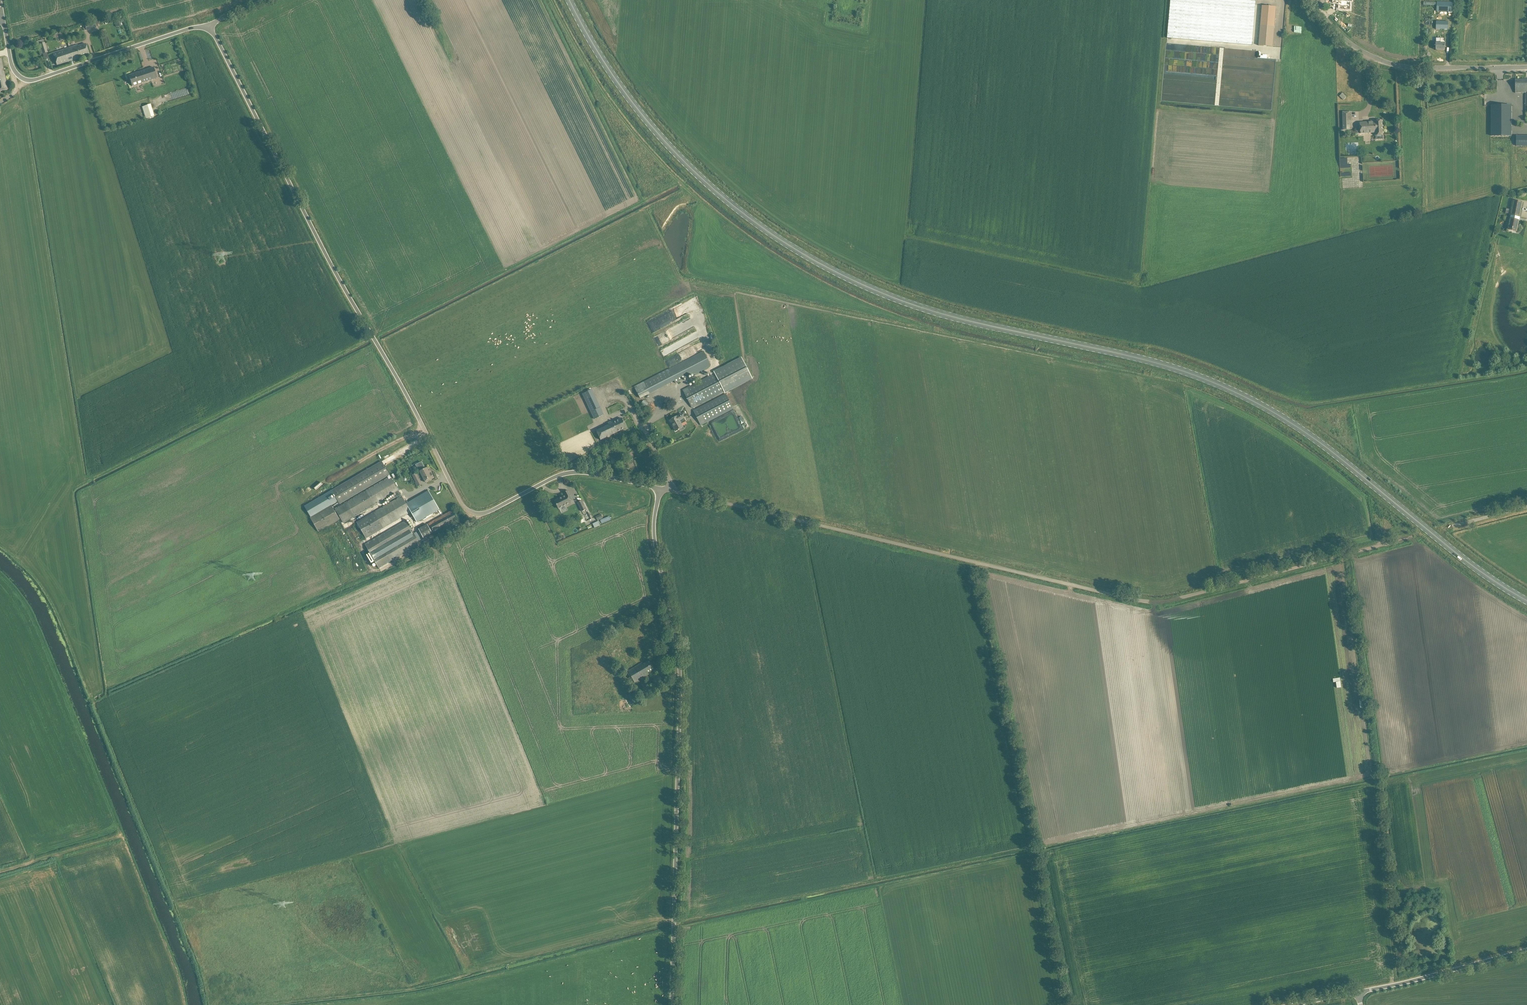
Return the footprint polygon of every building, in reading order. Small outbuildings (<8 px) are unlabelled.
[(1167,38),(1252,45),(1256,0),(1171,0),(1167,38)] [(1331,3),(1337,4),(1337,10),(1349,10),(1349,2),(1339,2),(1339,0),(1331,0),(1331,3)] [(1450,12),(1450,3),(1438,2),(1437,11),(1450,12)] [(1262,6),(1260,26),(1258,45),(1273,47),(1276,7),(1262,6)] [(1436,21),(1436,27),(1442,27),(1442,29),(1448,29),(1448,27),(1448,22),(1442,21),(1436,21)] [(1441,43),(1441,38),(1436,38),(1436,44),(1433,44),(1433,48),(1436,48),(1436,50),(1445,50),(1445,42),(1441,43)] [(48,52),(45,43),(44,39),(36,41),(38,46),(40,45),(41,48),(39,49),(41,54),(43,54),(48,52)] [(74,60),(89,55),(86,43),(70,48),(74,60)] [(57,65),(74,60),(70,48),(53,53),(57,65)] [(129,75),(132,86),(157,78),(154,67),(136,73),(129,75)] [(1515,80),(1515,85),(1515,92),(1518,92),(1526,92),(1526,96),(1526,111),(1526,80),(1515,80)] [(145,118),(154,116),(150,104),(142,107),(145,118)] [(1502,136),(1512,136),(1512,105),(1491,105),(1491,135),(1491,136),(1502,136)] [(1343,130),(1352,130),(1352,112),(1342,112),(1343,130)] [(1368,122),(1360,123),(1361,134),(1376,133),(1376,136),(1376,140),(1384,140),(1383,136),(1382,120),(1368,121),(1368,122)] [(1516,146),(1526,146),(1526,136),(1516,136),(1516,146)] [(1352,173),(1362,172),(1361,157),(1355,157),(1356,160),(1355,160),(1356,167),(1353,167),(1353,158),(1351,159),(1352,173)] [(1509,215),(1511,215),(1519,216),(1522,202),(1512,200),(1510,210),(1510,214),(1509,215)] [(1511,215),(1510,218),(1510,219),(1508,227),(1508,229),(1511,230),(1516,231),(1517,231),(1519,220),(1520,221),(1520,220),(1519,220),(1520,217),(1519,217),(1519,216),(1511,215)] [(676,343),(696,331),(693,326),(673,338),(676,343)] [(694,376),(710,368),(709,366),(711,365),(703,351),(634,387),(640,399),(674,381),(676,383),(693,375),(694,376)] [(692,408),(696,406),(724,391),(725,393),(753,379),(741,357),(714,371),(715,373),(687,387),(682,390),(692,408)] [(583,397),(594,424),(599,422),(596,416),(601,414),(591,393),(583,397)] [(726,394),(698,408),(693,410),(701,425),(705,423),(733,408),(726,394)] [(683,427),(679,420),(684,417),(682,414),(674,418),(670,420),(676,431),(683,427)] [(626,428),(622,418),(613,422),(612,420),(608,422),(609,424),(596,430),(601,440),(614,433),(616,438),(620,437),(617,432),(626,428)] [(332,490),(338,501),(340,504),(390,474),(381,461),(332,490)] [(420,471),(413,475),(416,482),(416,483),(417,486),(422,484),(420,480),(418,477),(422,475),(424,479),(426,482),(430,480),(434,478),(430,470),(429,471),(427,468),(424,469),(423,467),(419,469),(420,471)] [(335,511),(332,505),(311,517),(310,518),(319,533),(340,520),(340,519),(341,518),(344,524),(395,493),(398,498),(402,495),(391,476),(335,509),(336,510),(335,511)] [(332,490),(304,506),(311,517),(332,505),(338,501),(332,490)] [(559,509),(574,501),(568,490),(564,493),(565,495),(561,497),(562,498),(555,501),(559,509)] [(427,492),(407,504),(412,512),(418,522),(440,509),(429,491),(427,492)] [(398,498),(357,522),(366,539),(412,512),(407,504),(402,495),(398,498)] [(582,512),(587,510),(582,501),(578,503),(582,512)] [(433,532),(453,521),(458,519),(453,510),(428,524),(433,532)] [(375,562),(379,568),(421,544),(407,521),(365,545),(371,553),(367,556),(372,564),(375,562)] [(427,524),(419,529),(424,538),(432,533),(427,524)] [(655,669),(650,661),(643,665),(642,663),(628,671),(635,683),(638,680),(638,679),(643,676),(644,677),(649,674),(648,673),(655,669)] [(667,676),(673,671),(671,667),(664,672),(667,676)] [(656,683),(662,679),(659,674),(653,678),(656,683)] [(632,693),(627,696),(632,705),(637,702),(632,693)]
